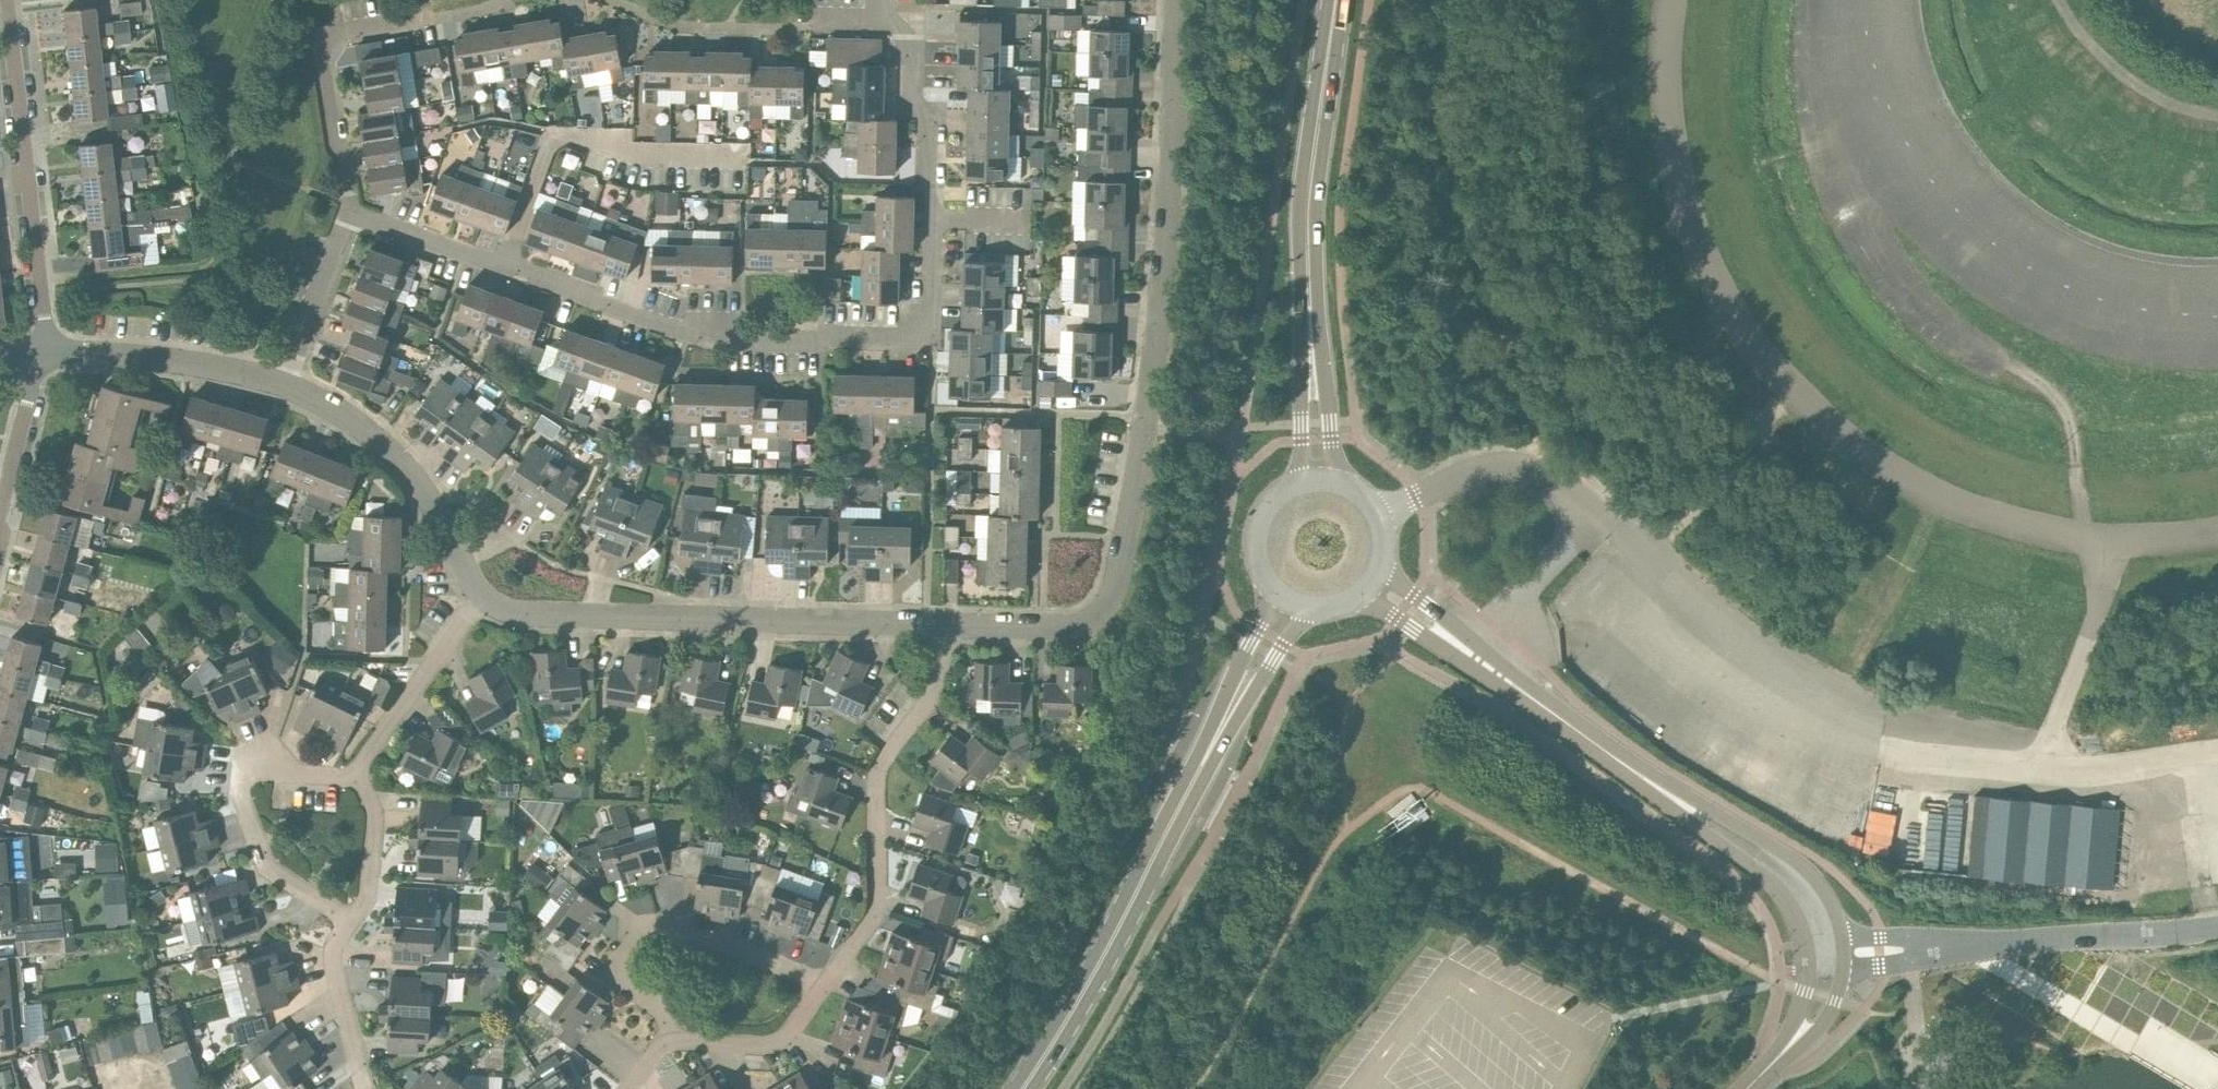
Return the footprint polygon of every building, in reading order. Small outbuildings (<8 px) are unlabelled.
[(1098,15),(1125,16),(1126,1),(1099,0),(1098,0),(1098,6),(1098,15)] [(141,1),(119,3),(120,15),(142,13),(141,1)] [(1098,15),(1098,6),(1084,5),(1084,15),(1098,15)] [(97,35),(113,33),(129,31),(128,20),(96,23),(94,7),(64,10),(67,39),(97,35)] [(1081,30),(1081,15),(1049,14),(1049,29),(1081,30)] [(564,43),(565,43),(561,22),(553,23),(552,19),(534,22),(540,58),(553,55),(556,70),(568,68),(569,68),(564,43)] [(960,43),(1001,44),(1002,21),(961,20),(960,43)] [(526,60),(540,58),(534,22),(516,25),(517,30),(509,31),(517,77),(529,75),(526,60)] [(517,77),(509,31),(501,32),(500,28),(482,31),(488,67),(502,64),(505,79),(517,77)] [(1091,53),(1130,54),(1130,31),(1092,30),(1091,53)] [(129,31),(113,33),(115,45),(130,43),(129,31)] [(475,69),(488,67),(482,31),(464,34),(465,38),(456,40),(464,86),(477,84),(475,69)] [(590,34),(596,70),(609,68),(612,83),(625,81),(617,34),(609,36),(608,31),(590,34)] [(1032,45),(1042,45),(1042,32),(1033,32),(1032,45)] [(582,73),(596,70),(590,34),(572,37),(572,42),(565,43),(564,43),(569,68),(568,68),(572,90),(585,88),(582,73)] [(70,66),(100,62),(97,35),(67,39),(70,66)] [(881,67),(881,65),(882,40),(828,39),(828,66),(849,67),(850,66),(881,67)] [(1000,67),(1001,44),(960,43),(960,66),(1000,67)] [(1042,59),(1042,45),(1032,45),(1032,59),(1042,59)] [(428,49),(431,64),(443,62),(440,47),(428,49)] [(419,66),(431,64),(428,49),(416,51),(419,66)] [(673,88),(674,51),(655,51),(655,56),(646,55),(645,102),(659,103),(659,87),(673,88)] [(698,104),(700,57),(692,56),(692,52),(674,51),(673,88),(687,88),(686,103),(698,104)] [(725,89),(726,52),(707,52),(707,57),(700,57),(698,104),(711,104),(711,105),(725,106),(725,89)] [(752,71),(753,71),(753,58),(744,57),(744,53),(726,52),(725,89),(739,89),(738,104),(750,105),(751,105),(752,71)] [(1129,77),(1130,54),(1091,53),(1091,76),(1101,76),(1101,91),(1133,92),(1133,77),(1129,77)] [(367,87),(403,81),(398,54),(362,60),(367,87)] [(73,93),(136,85),(135,75),(135,74),(102,78),(100,62),(70,66),(73,93)] [(168,65),(149,67),(151,84),(170,82),(169,72),(168,65)] [(833,92),(885,93),(886,66),(881,65),(881,67),(850,66),(849,67),(849,80),(834,79),(833,92)] [(777,103),(779,67),(760,66),(760,71),(753,71),(752,71),(751,105),(750,105),(750,118),(764,118),(764,103),(777,103)] [(820,76),(820,66),(810,66),(810,76),(820,76)] [(1000,89),(1000,88),(1000,67),(960,66),(959,89),(970,89),(970,88),(1000,89)] [(779,67),(777,103),(791,104),(791,119),(804,119),(805,72),(797,72),(797,67),(779,67)] [(1053,74),(1053,86),(1062,86),(1062,75),(1053,74)] [(1041,90),(1041,76),(1031,76),(1031,90),(1041,90)] [(445,101),(455,99),(454,94),(452,80),(441,82),(444,96),(445,101)] [(396,109),(397,109),(407,108),(403,81),(367,87),(371,112),(371,113),(396,109)] [(157,95),(173,93),(172,89),(172,84),(171,84),(156,86),(157,95)] [(136,85),(73,93),(77,122),(107,118),(105,102),(138,98),(136,85)] [(970,111),(1010,112),(1011,89),(1000,88),(1000,89),(970,88),(970,89),(970,111)] [(1040,99),(1041,90),(1031,90),(1031,99),(1040,99)] [(1133,92),(1101,91),(1090,90),(1089,105),(1090,105),(1090,106),(1076,106),(1075,127),(1089,128),(1128,129),(1128,107),(1132,107),(1133,92)] [(885,103),(885,93),(833,92),(833,104),(848,104),(848,119),(861,120),(861,119),(884,119),(884,113),(887,114),(887,104),(885,103)] [(547,111),(545,99),(537,101),(539,112),(547,111)] [(1030,112),(1040,113),(1040,99),(1031,99),(1030,112)] [(475,120),(472,105),(458,108),(461,122),(475,120)] [(524,118),(521,105),(511,106),(513,120),(524,118)] [(399,123),(397,109),(396,109),(371,113),(371,112),(360,114),(365,141),(416,132),(414,120),(399,123)] [(1009,134),(1010,112),(970,111),(969,133),(1009,134)] [(1040,127),(1040,113),(1030,112),(1030,126),(1040,127)] [(112,130),(141,126),(140,113),(110,116),(112,130)] [(845,145),(897,146),(897,119),(884,119),(861,119),(861,120),(861,133),(845,133),(845,145)] [(657,142),(670,142),(670,125),(657,125),(657,142)] [(474,127),(466,133),(473,143),(481,138),(474,127)] [(1127,152),(1128,129),(1089,128),(1089,151),(1079,151),(1078,165),(1131,167),(1131,152),(1127,152)] [(369,167),(405,161),(403,147),(418,144),(416,132),(365,141),(369,167)] [(1009,157),(1009,134),(969,133),(968,155),(1009,157)] [(113,170),(153,166),(152,155),(143,156),(143,155),(111,158),(109,142),(79,145),(83,173),(113,170)] [(896,156),(897,146),(845,145),(845,157),(860,158),(860,172),(896,173),(896,167),(899,167),(899,157),(896,156)] [(1031,157),(1045,158),(1046,148),(1032,148),(1031,157)] [(807,159),(807,149),(796,149),(796,159),(807,159)] [(481,225),(493,191),(498,177),(485,172),(482,171),(486,162),(483,161),(486,152),(480,150),(473,168),(456,216),(481,225)] [(1008,180),(1009,157),(968,155),(968,178),(1008,180)] [(1045,167),(1045,158),(1031,157),(1031,166),(1045,167)] [(405,161),(369,167),(374,193),(410,187),(411,195),(424,193),(423,185),(424,185),(422,171),(420,158),(405,161)] [(456,216),(473,168),(462,164),(457,178),(443,173),(431,207),(437,209),(436,212),(446,215),(446,213),(456,216)] [(86,201),(116,197),(114,182),(159,177),(158,165),(153,166),(113,170),(83,173),(86,201)] [(1130,182),(1131,167),(1078,165),(1078,180),(1088,180),(1087,203),(1125,204),(1126,182),(1130,182)] [(526,174),(520,172),(517,180),(523,182),(526,174)] [(1032,188),(1044,189),(1044,176),(1036,176),(1032,180),(1032,188)] [(572,194),(576,186),(562,181),(557,195),(570,200),(572,194)] [(493,191),(481,225),(486,227),(485,230),(495,233),(496,231),(506,235),(524,186),(511,182),(506,196),(493,191)] [(1044,203),(1044,189),(1032,188),(1032,202),(1044,203)] [(678,214),(678,192),(657,192),(657,214),(678,214)] [(863,223),(914,224),(915,197),(879,196),(878,211),(863,210),(863,223)] [(119,225),(151,222),(190,217),(189,207),(189,205),(134,211),(134,213),(118,215),(116,197),(86,201),(89,228),(119,225)] [(552,251),(569,203),(558,198),(553,213),(539,208),(527,242),(533,244),(532,246),(541,250),(542,248),(552,251)] [(801,214),(802,199),(789,199),(788,212),(775,212),(775,229),(774,265),(780,265),(780,268),(790,268),(790,265),(800,266),(801,214)] [(801,214),(800,266),(827,266),(828,230),(829,209),(819,208),(819,200),(802,199),(801,214)] [(577,260),(589,226),(576,221),(581,207),(569,203),(552,251),(577,260)] [(1125,227),(1125,204),(1087,203),(1087,226),(1087,241),(1129,242),(1129,227),(1125,227)] [(601,269),(619,221),(621,215),(622,211),(610,207),(607,216),(602,231),(589,226),(577,260),(582,262),(581,264),(591,268),(592,265),(601,269)] [(717,222),(717,208),(708,208),(708,222),(717,222)] [(774,265),(775,229),(761,229),(761,213),(748,213),(747,264),(774,265)] [(628,217),(621,215),(619,221),(626,223),(628,217)] [(619,221),(601,269),(627,278),(639,244),(624,238),(629,225),(626,223),(619,221)] [(119,225),(89,228),(92,256),(94,256),(95,270),(142,265),(139,235),(152,234),(151,222),(119,225)] [(914,234),(914,224),(863,223),(863,224),(862,235),(878,235),(877,249),(901,250),(901,251),(914,251),(914,244),(916,244),(916,234),(914,234)] [(862,235),(863,224),(853,224),(852,235),(862,235)] [(680,281),(681,230),(669,229),(669,245),(654,244),(653,280),(660,281),(660,283),(670,283),(670,281),(680,281)] [(706,282),(707,246),(693,245),(694,230),(681,230),(680,281),(706,282)] [(707,246),(706,282),(712,282),(712,284),(722,285),(722,282),(733,282),(735,231),(721,231),(721,246),(707,246)] [(1129,242),(1087,241),(1078,240),(1077,278),(1115,279),(1115,256),(1128,257),(1129,242)] [(362,274),(396,286),(410,292),(415,278),(419,266),(404,260),(371,248),(362,274)] [(877,249),(864,248),(864,275),(900,276),(901,251),(901,250),(877,249)] [(422,259),(406,253),(404,260),(419,266),(422,259)] [(965,284),(1005,286),(1006,254),(966,253),(965,284)] [(391,299),(396,286),(362,274),(353,299),(401,316),(406,304),(391,299)] [(900,287),(900,276),(864,275),(863,303),(899,304),(899,297),(902,297),(902,287),(900,287)] [(1028,286),(1042,287),(1042,277),(1028,277),(1028,286)] [(826,290),(842,290),(842,278),(826,278),(826,290)] [(1114,302),(1115,279),(1077,278),(1076,301),(1067,301),(1067,315),(1086,316),(1118,317),(1118,302),(1114,302)] [(447,287),(437,284),(431,298),(442,302),(447,287)] [(483,327),(495,293),(470,284),(452,332),(465,337),(470,322),(483,327)] [(1005,308),(1005,286),(965,284),(964,306),(1005,308)] [(1042,296),(1042,287),(1028,286),(1028,296),(1042,296)] [(842,302),(842,290),(826,290),(826,302),(842,302)] [(502,350),(519,302),(495,293),(483,327),(496,332),(491,346),(502,350)] [(397,327),(401,316),(353,299),(344,324),(356,328),(357,328),(378,335),(383,322),(397,327)] [(519,302),(502,350),(539,363),(545,347),(534,343),(545,311),(519,302)] [(1004,331),(1005,308),(964,306),(963,328),(993,330),(993,331),(1004,331)] [(1118,332),(1118,317),(1086,316),(1086,330),(1075,330),(1075,353),(1113,354),(1113,332),(1118,332)] [(1025,327),(1034,327),(1035,317),(1025,317),(1025,327)] [(1034,345),(1034,327),(1025,327),(1024,345),(1034,345)] [(391,339),(378,335),(357,328),(356,328),(348,353),(396,369),(400,358),(386,353),(391,339)] [(993,330),(963,328),(953,328),(952,351),(993,353),(993,331),(993,330)] [(575,386),(592,338),(567,329),(555,363),(569,368),(564,382),(575,386)] [(605,381),(617,347),(592,338),(575,386),(587,391),(592,376),(605,381)] [(624,404),(642,356),(617,347),(605,381),(618,386),(613,400),(615,401),(624,404)] [(514,354),(503,350),(500,360),(511,364),(514,354)] [(992,375),(993,353),(952,351),(951,374),(992,375)] [(419,378),(396,369),(348,353),(339,378),(372,390),(378,376),(392,381),(392,379),(414,387),(419,378)] [(1112,378),(1113,354),(1075,353),(1074,377),(1112,378)] [(642,356),(624,404),(636,408),(641,394),(655,399),(667,365),(642,356)] [(1023,374),(1033,374),(1033,362),(1024,362),(1023,374)] [(862,426),(863,375),(836,374),(835,411),(850,411),(849,426),(862,426)] [(991,398),(992,375),(951,374),(951,397),(991,398)] [(1032,390),(1033,374),(1023,374),(1023,390),(1032,390)] [(888,412),(889,376),(863,375),(862,426),(861,448),(873,448),(874,412),(888,412)] [(889,376),(888,412),(888,435),(902,435),(902,428),(926,428),(926,414),(915,413),(916,377),(889,376)] [(440,433),(466,396),(441,378),(415,415),(429,425),(419,439),(431,447),(440,434),(440,433)] [(428,385),(419,380),(411,393),(420,399),(428,385)] [(1071,396),(1072,381),(1040,380),(1039,395),(1071,396)] [(703,420),(703,384),(677,383),(675,435),(689,435),(689,442),(703,442),(703,420)] [(728,436),(730,385),(703,384),(703,420),(716,421),(716,436),(728,436)] [(169,414),(172,404),(105,385),(89,445),(79,442),(62,502),(138,523),(145,498),(134,495),(130,510),(104,502),(114,465),(136,471),(142,448),(131,445),(141,406),(169,414)] [(730,385),(728,436),(739,436),(741,436),(741,421),(754,422),(755,422),(756,399),(757,386),(730,385)] [(209,438),(219,404),(193,396),(178,445),(191,449),(195,434),(209,438)] [(455,464),(491,414),(466,396),(440,433),(440,434),(453,443),(444,456),(455,464)] [(1052,397),(1042,397),(1041,408),(1052,408),(1052,397)] [(782,399),(756,399),(755,422),(754,422),(754,435),(769,435),(768,450),(781,450),(782,399)] [(782,399),(781,450),(792,451),(793,451),(793,436),(808,436),(809,400),(782,399)] [(229,460),(244,411),(219,404),(209,438),(222,442),(218,457),(229,460)] [(244,411),(229,460),(242,463),(246,449),(260,453),(270,419),(244,411)] [(591,416),(578,411),(574,420),(587,425),(591,416)] [(491,414),(455,464),(466,472),(476,459),(490,469),(516,432),(491,414)] [(554,439),(562,426),(543,414),(534,427),(554,439)] [(609,442),(614,429),(601,425),(596,438),(609,442)] [(1003,449),(1041,450),(1042,427),(1028,427),(1003,426),(1003,449)] [(739,447),(739,436),(728,436),(728,438),(728,447),(739,447)] [(959,448),(973,449),(973,437),(959,437),(959,448)] [(728,438),(717,438),(717,450),(728,450),(728,447),(728,438)] [(299,485),(312,451),(286,441),(268,489),(280,494),(286,480),(299,485)] [(607,457),(612,447),(599,441),(594,451),(607,457)] [(666,463),(670,446),(653,441),(649,458),(666,463)] [(527,512),(560,460),(534,443),(510,482),(524,491),(515,505),(527,512)] [(609,458),(621,464),(626,453),(614,448),(609,458)] [(973,460),(973,449),(959,448),(959,459),(973,460)] [(1040,473),(1041,450),(1003,449),(1002,472),(1040,473)] [(781,450),(780,467),(792,468),(792,451),(781,450)] [(312,522),(317,508),(336,460),(312,451),(299,485),(311,490),(306,504),(301,518),(312,522)] [(336,460),(317,508),(329,513),(334,499),(348,504),(361,470),(336,460)] [(560,460),(527,512),(538,520),(547,506),(562,515),(586,477),(560,460)] [(180,483),(182,473),(167,468),(164,478),(180,483)] [(676,485),(679,471),(668,468),(664,481),(676,485)] [(695,482),(696,471),(683,469),(682,480),(695,482)] [(958,490),(972,491),(972,482),(973,471),(959,470),(958,481),(958,490)] [(205,486),(209,474),(198,471),(195,483),(205,486)] [(1040,495),(1040,473),(1002,472),(1002,494),(1040,495)] [(894,491),(894,479),(894,477),(882,477),(882,478),(882,491),(894,491)] [(614,553),(635,495),(606,484),(597,511),(591,526),(591,527),(607,533),(601,548),(614,553)] [(219,497),(230,501),(233,493),(222,489),(219,497)] [(972,504),(972,491),(958,490),(958,492),(958,504),(972,504)] [(958,492),(948,492),(947,502),(947,503),(958,504),(958,492)] [(716,512),(718,498),(685,493),(683,509),(685,509),(680,553),(697,555),(695,571),(708,573),(716,512)] [(263,508),(266,497),(258,494),(254,505),(263,508)] [(1039,518),(1040,495),(1002,494),(1001,515),(1001,516),(1028,517),(1028,518),(1039,518)] [(635,495),(614,553),(627,557),(632,542),(649,548),(664,505),(635,495)] [(41,535),(88,548),(92,531),(103,534),(105,524),(95,521),(78,516),(49,507),(41,535)] [(597,511),(591,508),(583,523),(591,526),(597,511)] [(716,512),(708,573),(722,575),(724,558),(741,561),(747,516),(716,512)] [(882,519),(851,518),(842,518),(842,512),(840,512),(840,543),(841,543),(842,542),(851,542),(850,564),(867,564),(867,581),(880,581),(882,519)] [(341,542),(351,542),(402,544),(402,516),(366,515),(366,530),(351,530),(346,530),(341,542)] [(1001,516),(1001,515),(990,515),(990,538),(1028,539),(1028,518),(1028,517),(1001,516)] [(797,579),(799,517),(768,516),(767,561),(784,562),(784,578),(797,579)] [(799,517),(797,579),(811,579),(811,563),(829,563),(830,518),(799,517)] [(882,519),(880,581),(894,581),(894,565),(912,565),(913,520),(882,519)] [(946,537),(960,537),(960,526),(946,526),(946,537)] [(88,549),(88,548),(41,535),(34,562),(63,570),(70,544),(88,549)] [(960,548),(960,537),(946,537),(946,548),(960,548)] [(1027,562),(1028,539),(990,538),(989,561),(1027,562)] [(401,570),(402,544),(351,542),(351,556),(352,556),(352,569),(401,570)] [(416,566),(417,545),(408,545),(407,566),(416,566)] [(959,583),(959,559),(945,559),(945,583),(959,583)] [(1027,585),(1027,562),(989,561),(977,560),(977,584),(988,584),(1027,585)] [(56,597),(63,570),(34,562),(27,588),(56,597)] [(76,574),(92,578),(95,569),(95,567),(79,563),(76,574)] [(401,570),(352,569),(352,583),(337,582),(337,583),(336,583),(336,595),(387,596),(388,570),(401,570)] [(324,584),(325,570),(309,570),(308,588),(319,588),(319,584),(324,584)] [(88,591),(89,587),(92,578),(76,574),(72,586),(88,591)] [(92,578),(89,587),(99,590),(102,582),(92,578)] [(82,604),(56,597),(27,588),(19,616),(48,624),(52,610),(79,617),(82,604)] [(387,622),(387,596),(336,595),(336,607),(351,607),(351,621),(387,622)] [(386,649),(387,622),(351,621),(350,636),(335,635),(335,648),(386,649)] [(125,635),(134,645),(145,636),(136,625),(125,635)] [(55,663),(38,659),(43,644),(14,636),(6,663),(35,671),(48,675),(63,679),(66,668),(55,665),(55,663)] [(296,655),(276,641),(263,659),(283,673),(296,655)] [(568,674),(566,649),(533,652),(536,688),(531,694),(532,702),(537,705),(552,703),(553,716),(573,715),(572,701),(584,700),(583,691),(596,690),(594,670),(582,671),(582,672),(568,674)] [(655,692),(661,656),(628,651),(624,676),(611,674),(606,701),(637,706),(639,690),(655,692)] [(811,685),(808,700),(807,704),(833,705),(860,717),(872,692),(859,686),(869,664),(839,651),(825,682),(813,676),(811,685)] [(158,673),(168,662),(157,653),(147,664),(158,673)] [(227,664),(250,717),(263,712),(257,698),(269,693),(252,653),(227,664)] [(724,715),(729,688),(716,685),(721,661),(689,655),(681,690),(698,693),(694,710),(724,715)] [(250,717),(227,664),(218,667),(209,658),(182,684),(195,696),(209,690),(219,714),(231,709),(237,723),(250,717)] [(977,706),(977,698),(992,699),(992,715),(1002,715),(1002,726),(1021,727),(1022,716),(1023,688),(1009,687),(1010,663),(977,662),(977,679),(972,678),(965,697),(977,706)] [(32,682),(35,671),(6,663),(0,685),(0,690),(28,698),(32,682)] [(482,732),(509,717),(501,703),(515,695),(499,663),(470,679),(481,701),(469,707),(482,732)] [(795,706),(802,671),(770,664),(765,689),(752,686),(746,713),(776,719),(779,703),(795,706)] [(1091,701),(1092,665),(1060,664),(1059,689),(1045,689),(1044,716),(1074,717),(1075,701),(1091,701)] [(45,685),(48,686),(60,690),(63,679),(48,675),(45,685)] [(326,727),(344,688),(320,676),(295,728),(309,735),(315,722),(326,727)] [(344,688),(326,727),(336,732),(330,745),(343,752),(369,700),(344,688)] [(20,724),(23,713),(28,698),(0,690),(0,718),(20,724)] [(180,709),(187,702),(181,696),(174,703),(180,709)] [(52,721),(36,716),(33,728),(49,732),(52,721)] [(60,735),(49,732),(33,728),(20,724),(0,718),(0,748),(13,752),(17,737),(45,745),(46,743),(67,749),(70,739),(64,737),(64,736),(60,735)] [(133,745),(148,747),(206,757),(208,744),(193,741),(195,728),(153,721),(138,718),(133,745)] [(816,753),(822,740),(801,731),(799,745),(816,753)] [(456,771),(469,744),(444,732),(438,744),(416,733),(402,762),(411,767),(417,785),(434,779),(441,764),(456,771)] [(953,791),(960,782),(970,769),(983,779),(1001,755),(979,738),(971,750),(951,735),(931,761),(941,768),(931,782),(936,786),(953,791)] [(1013,748),(1012,749),(1030,764),(1032,737),(1013,748)] [(203,771),(206,757),(148,747),(144,774),(186,781),(189,768),(203,771)] [(55,773),(59,759),(19,749),(16,763),(55,773)] [(1012,749),(1004,759),(1023,773),(1034,777),(1032,766),(1032,764),(1030,764),(1012,749)] [(826,757),(811,751),(808,761),(823,766),(826,757)] [(1,794),(4,782),(9,766),(0,764),(0,794),(1,794)] [(853,797),(830,789),(834,776),(808,767),(798,795),(791,792),(786,808),(842,828),(853,797)] [(162,783),(153,781),(149,800),(167,797),(169,788),(161,787),(162,783)] [(518,797),(519,782),(497,781),(496,797),(518,797)] [(571,796),(572,783),(554,782),(553,795),(571,796)] [(588,798),(590,785),(572,783),(571,796),(588,798)] [(640,796),(640,785),(626,785),(626,796),(640,796)] [(28,802),(32,790),(17,786),(13,798),(28,802)] [(717,804),(718,787),(703,786),(701,802),(717,804)] [(959,854),(968,825),(953,820),(958,805),(924,793),(913,824),(937,832),(932,845),(959,854)] [(52,808),(28,802),(13,798),(1,794),(0,794),(0,823),(8,826),(7,830),(45,836),(45,835),(48,825),(49,820),(52,808)] [(156,800),(158,810),(171,808),(169,798),(156,800)] [(2108,889),(2108,886),(2115,808),(1987,798),(1980,878),(2108,889)] [(410,837),(461,840),(463,815),(452,814),(453,801),(423,799),(421,830),(411,829),(410,837)] [(505,816),(508,816),(513,816),(514,799),(497,799),(496,816),(505,816)] [(162,847),(218,832),(215,819),(200,822),(197,810),(155,821),(162,847)] [(1048,825),(1037,820),(1032,832),(1043,837),(1048,825)] [(649,883),(636,840),(631,825),(597,835),(601,850),(610,880),(623,876),(625,883),(637,880),(639,886),(649,883)] [(218,832),(162,847),(168,873),(210,862),(207,849),(222,846),(218,832)] [(687,876),(691,845),(664,853),(658,834),(636,840),(649,883),(658,880),(656,874),(669,871),(669,874),(687,876)] [(14,880),(10,836),(0,837),(0,882),(6,882),(14,880)] [(460,872),(461,840),(410,837),(410,844),(420,845),(418,875),(449,877),(464,877),(468,873),(469,872),(460,872)] [(483,868),(484,838),(468,838),(467,867),(483,868)] [(695,838),(694,846),(704,847),(705,839),(695,838)] [(97,871),(104,871),(119,870),(118,843),(103,844),(96,844),(97,871)] [(573,850),(575,857),(583,854),(588,870),(599,867),(592,844),(573,850)] [(717,919),(724,875),(727,855),(705,852),(705,847),(704,847),(694,846),(691,845),(687,876),(700,878),(695,909),(708,911),(707,917),(717,919)] [(975,868),(979,856),(968,853),(964,865),(975,868)] [(779,867),(783,858),(773,854),(770,863),(779,867)] [(755,906),(768,864),(748,861),(749,859),(727,855),(724,875),(717,919),(727,920),(728,914),(741,916),(743,903),(755,906)] [(535,885),(545,871),(533,863),(524,876),(535,885)] [(563,904),(598,931),(604,923),(599,920),(607,909),(585,893),(593,882),(569,864),(560,875),(548,890),(552,893),(550,895),(563,904)] [(783,934),(798,892),(777,885),(779,880),(782,869),(768,864),(755,906),(767,910),(764,920),(776,925),(774,931),(783,934)] [(954,924),(963,896),(948,891),(953,875),(919,864),(908,895),(932,903),(927,916),(954,924)] [(198,918),(240,907),(237,896),(251,893),(248,878),(191,892),(198,918)] [(66,936),(74,935),(73,918),(64,919),(19,923),(15,879),(14,880),(6,882),(0,882),(0,928),(17,926),(18,940),(66,936)] [(128,924),(127,882),(107,882),(108,924),(128,924)] [(386,924),(437,927),(438,902),(439,889),(429,889),(398,887),(396,917),(386,917),(386,924)] [(167,899),(162,891),(151,897),(156,905),(167,899)] [(798,892),(783,934),(793,937),(795,931),(807,936),(807,935),(820,940),(826,925),(836,895),(823,891),(820,900),(798,892)] [(526,913),(521,899),(513,902),(517,916),(526,913)] [(592,939),(598,931),(563,904),(541,933),(552,942),(577,960),(585,949),(580,945),(588,935),(592,939)] [(240,907),(198,918),(205,944),(261,930),(257,915),(243,919),(240,907)] [(508,929),(508,911),(490,911),(490,929),(508,929)] [(846,936),(849,928),(837,923),(834,932),(846,936)] [(960,923),(955,936),(981,945),(986,932),(960,923)] [(435,952),(437,927),(386,924),(385,932),(395,932),(394,963),(424,964),(425,951),(435,952)] [(528,929),(515,926),(513,938),(525,941),(528,929)] [(886,955),(934,971),(938,958),(947,961),(955,936),(924,926),(919,940),(894,931),(886,955)] [(26,1001),(21,956),(67,952),(66,936),(18,940),(20,955),(0,957),(0,1003),(13,1002),(26,1001)] [(569,971),(577,960),(552,942),(544,953),(569,971)] [(205,956),(203,949),(193,952),(194,958),(205,956)] [(242,988),(298,973),(295,960),(280,964),(277,951),(235,962),(242,988)] [(930,982),(934,971),(886,955),(878,977),(904,986),(899,999),(899,1000),(910,1003),(931,1010),(939,985),(930,982)] [(214,967),(211,956),(196,960),(199,971),(214,967)] [(492,974),(507,974),(507,961),(500,961),(497,959),(488,969),(492,974)] [(381,1013),(432,1016),(433,1002),(446,1003),(446,997),(449,997),(450,978),(447,978),(448,971),(424,970),(424,977),(393,975),(391,1006),(381,1005),(381,1013)] [(298,973),(242,988),(249,1014),(290,1003),(287,991),(302,987),(298,973)] [(565,996),(601,1023),(607,1015),(602,1011),(610,1000),(579,978),(565,996)] [(595,1031),(601,1023),(565,996),(549,984),(535,1002),(544,1008),(535,1020),(560,1038),(568,1027),(583,1037),(590,1027),(595,1031)] [(899,1000),(899,999),(879,992),(874,1006),(849,998),(841,1020),(889,1036),(893,1024),(902,1027),(910,1003),(899,1000)] [(0,1003),(0,1049),(18,1047),(17,1045),(30,1044),(26,1001),(13,1002),(0,1003)] [(141,1006),(144,1024),(155,1022),(152,1004),(141,1006)] [(431,1040),(432,1016),(381,1013),(380,1020),(391,1021),(389,1051),(420,1053),(420,1040),(431,1040)] [(937,1025),(949,1029),(952,1017),(940,1013),(937,1025)] [(517,1025),(516,1014),(506,1014),(507,1025),(517,1025)] [(243,1047),(270,1031),(266,1015),(233,1025),(239,1049),(243,1047)] [(884,1049),(889,1036),(841,1020),(833,1044),(859,1052),(854,1066),(885,1077),(894,1052),(884,1049)] [(145,1025),(151,1049),(164,1046),(158,1021),(145,1025)] [(263,1079),(274,1071),(311,1047),(306,1038),(301,1042),(293,1031),(291,1032),(284,1021),(270,1031),(243,1047),(263,1079)] [(139,1052),(151,1049),(145,1025),(133,1028),(139,1052)] [(67,1041),(62,1026),(48,1031),(53,1045),(67,1041)] [(127,1056),(139,1052),(133,1028),(121,1032),(127,1056)] [(115,1059),(127,1056),(121,1032),(109,1035),(115,1059)] [(103,1062),(115,1059),(109,1035),(96,1038),(103,1062)] [(90,1066),(103,1062),(96,1038),(84,1042),(90,1066)] [(168,1061),(191,1053),(187,1041),(164,1049),(168,1061)] [(302,1081),(319,1069),(312,1058),(317,1055),(311,1047),(274,1071),(286,1088),(308,1088),(302,1081)] [(42,1067),(51,1064),(47,1051),(38,1053),(42,1067)] [(173,1073),(196,1065),(191,1053),(168,1061),(173,1073)] [(463,1082),(451,1073),(457,1064),(444,1053),(429,1060),(424,1067),(427,1068),(411,1088),(458,1088),(463,1082)] [(549,1088),(576,1088),(587,1081),(570,1055),(558,1063),(555,1057),(536,1069),(543,1080),(549,1088)] [(51,1064),(42,1067),(45,1080),(54,1078),(51,1064)] [(177,1085),(200,1077),(196,1065),(173,1073),(177,1085)] [(11,1068),(0,1072),(0,1084),(0,1085),(15,1081),(11,1068)] [(693,1088),(721,1088),(711,1072),(690,1085),(693,1088)] [(784,1088),(812,1088),(801,1072),(781,1084),(784,1088)] [(204,1088),(200,1077),(177,1085),(178,1088),(203,1088),(204,1088)] [(543,1080),(528,1088),(549,1088),(543,1080)]
